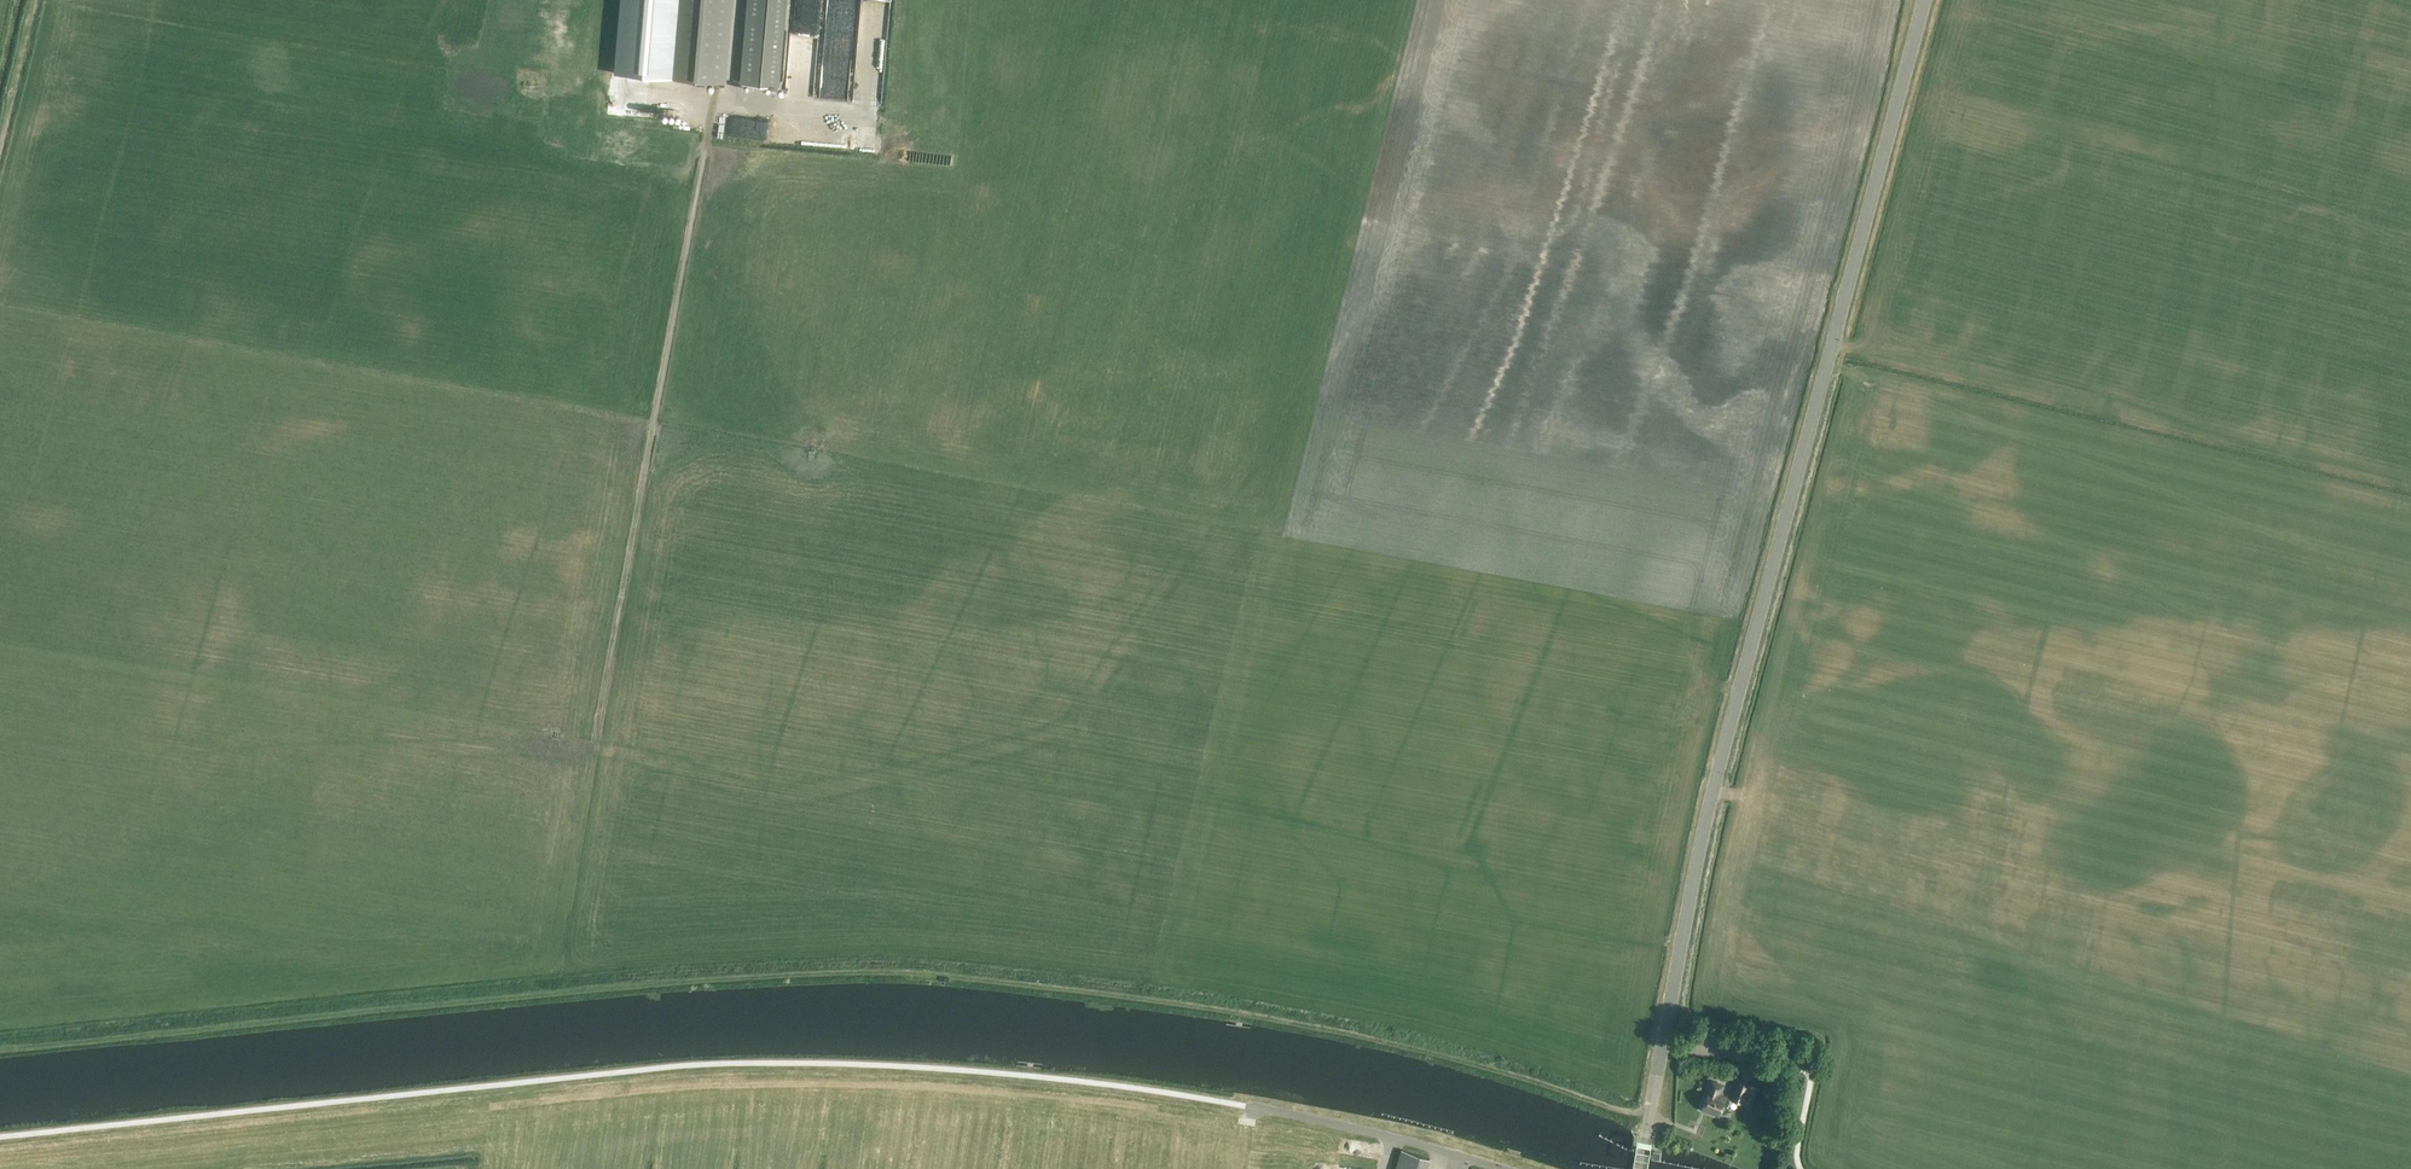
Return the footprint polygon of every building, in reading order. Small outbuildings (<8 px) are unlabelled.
[(730,15),(731,0),(671,0),(664,77),(724,82),(730,15)] [(739,82),(778,86),(785,0),(747,0),(739,82)] [(890,109),(895,39),(871,37),(869,64),(877,64),(877,74),(885,75),(885,80),(884,91),(879,91),(879,99),(873,99),(873,108),(890,109)] [(1711,1081),(1701,1108),(1719,1115),(1726,1096),(1718,1093),(1721,1085),(1711,1081)] [(1731,1099),(1744,1104),(1744,1103),(1751,1105),(1759,1088),(1751,1084),(1750,1086),(1738,1081),(1731,1099)] [(1429,1158),(1401,1150),(1396,1168),(1426,1168),(1429,1158)]
